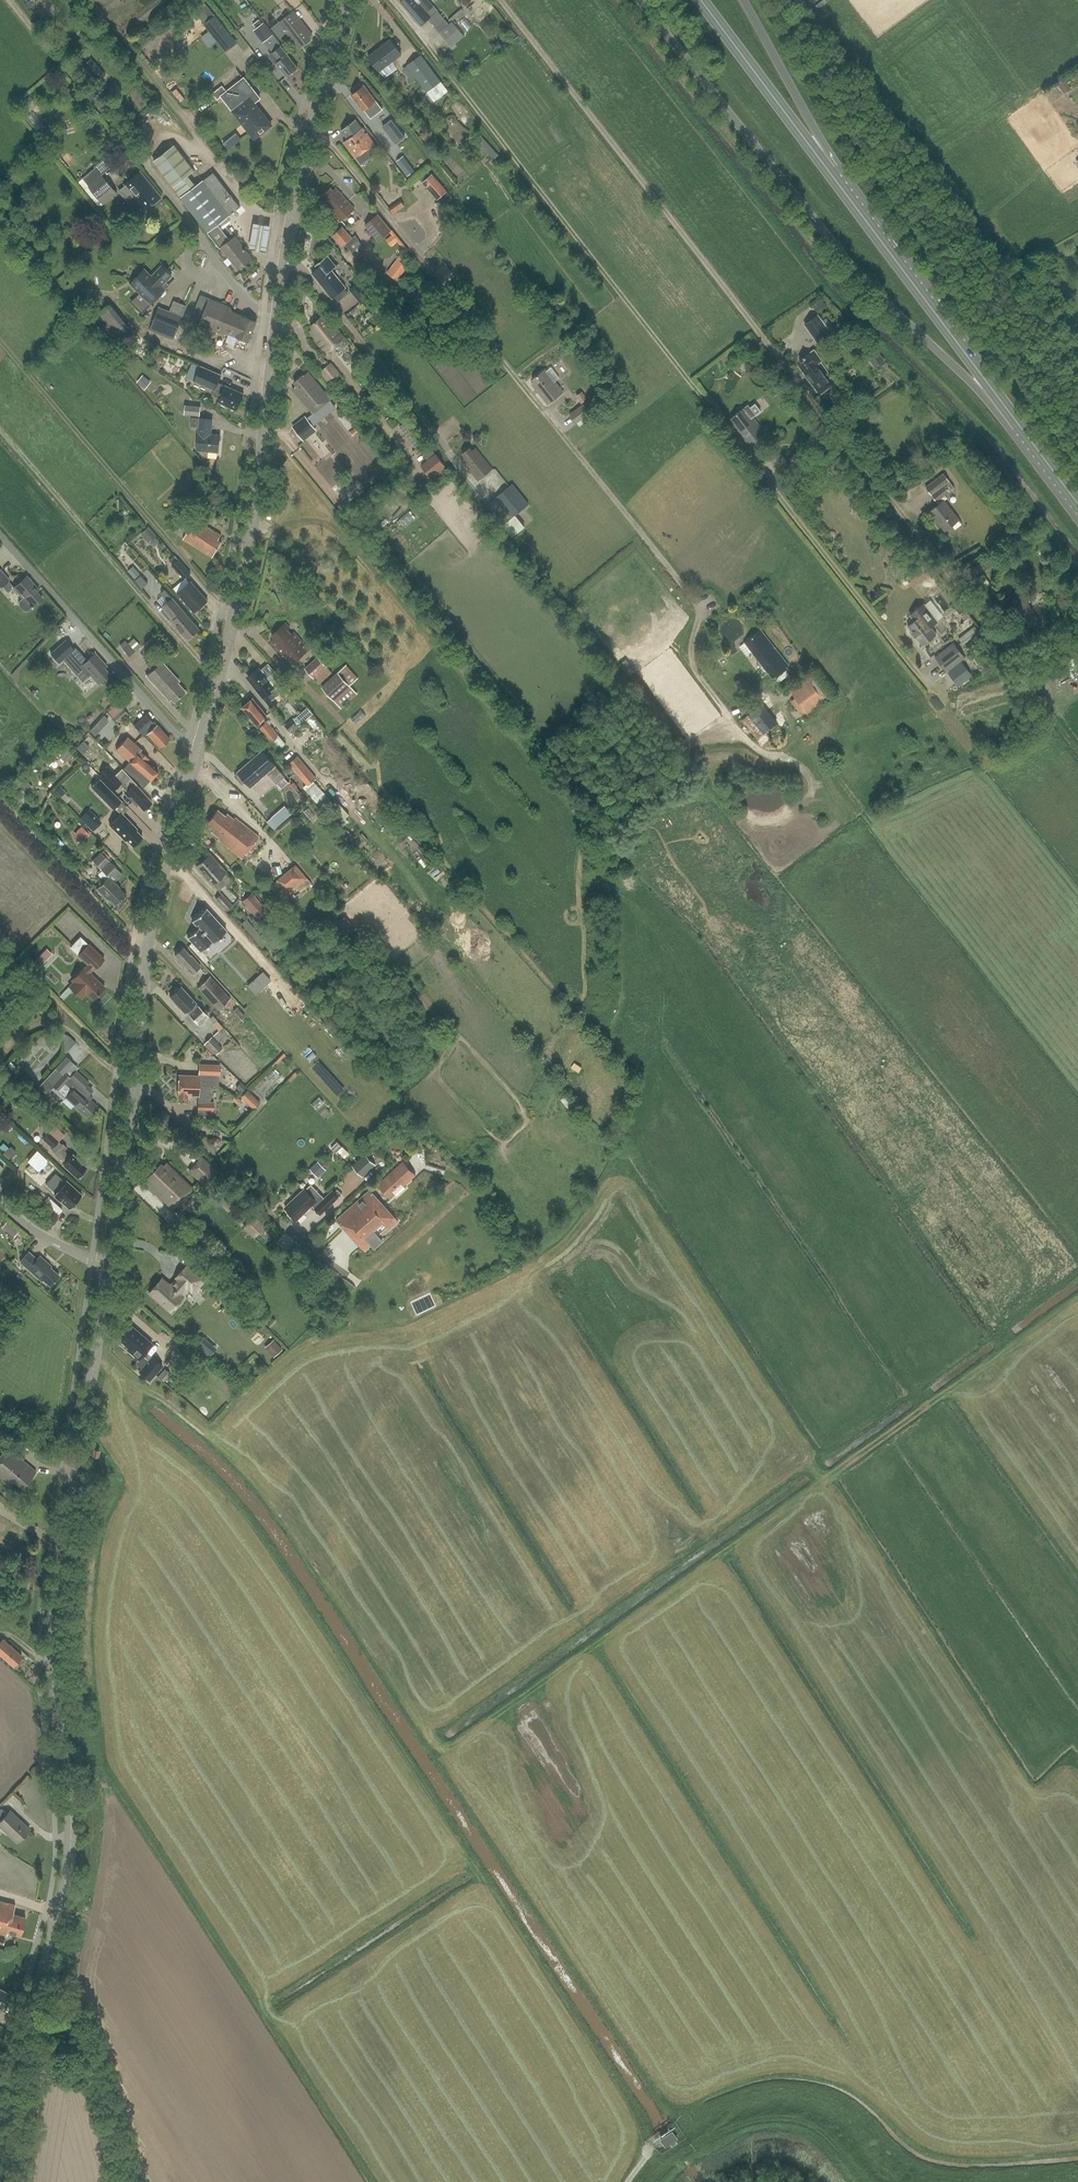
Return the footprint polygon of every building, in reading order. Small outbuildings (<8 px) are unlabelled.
[(429,0),(403,0),(400,2),(409,12),(421,26),(428,19),(439,32),(449,24),(429,0)] [(312,36),(293,12),(279,23),(297,47),(300,44),(303,47),(311,41),(309,38),(312,36)] [(228,52),(241,42),(220,14),(207,24),(228,52)] [(449,24),(439,32),(446,40),(459,29),(452,21),(449,24)] [(263,42),(273,34),(264,23),(254,30),(263,42)] [(379,72),(401,55),(390,40),(368,57),(379,72)] [(298,69),(281,47),(282,46),(277,41),(268,48),(272,53),(270,55),(276,62),(275,63),(287,78),(298,69)] [(441,82),(421,55),(407,66),(426,92),(441,82)] [(93,75),(100,69),(91,60),(85,66),(93,75)] [(222,87),(213,94),(218,100),(221,97),(255,139),(272,125),(255,104),(261,99),(244,78),(226,93),(222,87)] [(1064,94),(1072,89),(1066,79),(1058,84),(1064,94)] [(441,82),(426,92),(431,98),(434,102),(438,98),(448,91),(441,82)] [(363,86),(352,95),(358,103),(357,104),(363,112),(365,111),(371,119),(383,110),(370,93),(369,94),(363,86)] [(355,120),(341,131),(348,139),(344,143),(355,159),(375,144),(363,128),(362,129),(355,120)] [(223,138),(229,148),(245,139),(241,131),(236,134),(234,131),(223,138)] [(494,159),(498,155),(480,134),(475,138),(494,159)] [(385,141),(397,156),(404,150),(392,136),(385,141)] [(196,186),(188,176),(194,171),(175,145),(153,162),(221,249),(222,248),(239,270),(253,259),(235,237),(230,240),(218,225),(240,208),(214,173),(204,181),(203,180),(196,186)] [(95,168),(82,179),(103,205),(116,194),(95,168)] [(124,185),(146,211),(162,198),(140,172),(124,185)] [(432,175),(422,183),(436,200),(446,192),(432,175)] [(341,222),(355,209),(336,188),(333,190),(331,188),(322,196),(325,199),(322,202),(341,222)] [(393,214),(405,206),(401,200),(389,208),(393,214)] [(378,214),(364,225),(378,242),(392,231),(378,214)] [(255,227),(251,253),(269,256),(272,230),(255,227)] [(342,227),(333,236),(343,246),(352,237),(342,227)] [(385,239),(391,247),(400,239),(394,232),(385,239)] [(316,266),(318,269),(312,274),(332,299),(335,297),(339,302),(348,294),(345,289),(346,288),(332,271),(337,267),(337,266),(336,267),(328,257),(331,254),(331,253),(315,266),(316,266)] [(1004,273),(1016,265),(1009,254),(996,263),(1004,273)] [(407,267),(397,259),(387,273),(397,281),(407,267)] [(142,312),(150,304),(151,305),(166,290),(162,287),(172,277),(162,267),(152,277),(145,270),(141,274),(138,274),(134,278),(134,281),(130,285),(140,294),(132,302),(142,312)] [(1022,279),(1015,268),(1007,273),(1014,284),(1022,279)] [(359,281),(350,289),(362,304),(371,296),(359,281)] [(202,296),(201,296),(197,306),(206,310),(198,331),(208,335),(210,331),(217,334),(217,332),(224,335),(228,334),(249,342),(257,322),(233,313),(230,307),(211,299),(210,299),(206,298),(208,292),(204,291),(202,296)] [(822,299),(812,306),(818,314),(827,306),(822,299)] [(111,305),(93,319),(120,351),(131,342),(124,334),(131,329),(111,305)] [(159,307),(151,328),(175,337),(183,316),(159,307)] [(803,324),(817,343),(831,333),(818,314),(803,324)] [(314,340),(326,354),(345,338),(335,326),(334,326),(325,315),(310,327),(312,330),(310,332),(316,339),(314,340)] [(822,361),(814,350),(800,361),(802,364),(799,366),(819,395),(835,383),(820,363),(822,361)] [(885,361),(877,350),(867,357),(875,369),(885,361)] [(159,352),(156,358),(162,361),(165,355),(159,352)] [(330,365),(321,373),(331,384),(340,377),(330,365)] [(201,368),(194,382),(215,390),(212,396),(220,399),(219,403),(237,411),(244,395),(216,381),(219,374),(201,368)] [(533,380),(534,382),(532,385),(548,405),(564,393),(546,370),(533,380)] [(293,389),(313,415),(331,400),(308,372),(303,376),(303,375),(294,383),(297,386),(293,389)] [(151,382),(143,375),(137,382),(146,389),(151,382)] [(588,399),(582,392),(576,396),(582,403),(588,399)] [(584,404),(570,414),(577,424),(581,421),(583,424),(591,418),(588,415),(591,413),(584,404)] [(735,420),(731,424),(748,445),(764,432),(753,418),(761,412),(755,404),(750,408),(748,406),(733,417),(735,420)] [(199,416),(200,407),(184,406),(184,415),(199,416)] [(213,420),(192,418),(191,426),(199,427),(197,451),(218,453),(220,435),(211,435),(213,420)] [(306,418),(293,427),(302,440),(315,430),(306,418)] [(409,419),(399,427),(417,449),(418,448),(428,460),(421,466),(431,478),(434,476),(438,481),(448,472),(444,468),(446,466),(426,442),(427,441),(409,419)] [(478,442),(482,439),(481,435),(477,433),(473,436),(474,441),(478,442)] [(476,449),(473,451),(470,448),(462,454),(465,458),(462,460),(478,481),(492,470),(476,449)] [(960,520),(945,501),(948,499),(945,496),(953,489),(942,475),(926,487),(939,504),(929,512),(945,532),(960,520)] [(530,504),(513,484),(487,505),(513,537),(526,526),(516,515),(530,504)] [(183,540),(213,558),(222,543),(218,541),(221,536),(195,520),(183,540)] [(141,534),(148,543),(156,536),(149,527),(141,534)] [(982,563),(986,570),(994,565),(991,558),(982,563)] [(178,559),(172,565),(184,580),(191,574),(178,559)] [(972,578),(986,570),(982,563),(968,571),(972,578)] [(126,569),(136,581),(142,576),(131,564),(126,569)] [(0,589),(9,581),(0,570),(0,589)] [(982,588),(989,583),(982,573),(975,578),(982,588)] [(23,611),(28,611),(33,607),(42,598),(37,592),(39,590),(27,576),(13,588),(23,598),(19,601),(19,606),(23,611)] [(195,613),(208,602),(191,582),(178,593),(195,613)] [(166,590),(162,594),(169,602),(163,606),(172,616),(174,614),(177,618),(173,621),(189,639),(199,630),(184,612),(166,590)] [(923,646),(931,640),(937,635),(932,628),(939,622),(938,620),(943,616),(931,600),(925,605),(924,603),(910,616),(915,622),(908,627),(923,646)] [(275,639),(272,642),(292,664),(309,650),(286,624),(273,636),(275,639)] [(964,645),(980,633),(975,626),(959,639),(964,645)] [(789,665),(761,629),(744,642),(772,678),(789,665)] [(136,636),(124,645),(132,655),(144,646),(136,636)] [(954,643),(935,657),(947,673),(966,658),(954,643)] [(107,666),(95,654),(81,666),(98,684),(100,682),(102,684),(111,676),(104,668),(107,666)] [(1077,668),(1077,656),(1063,662),(1067,672),(1077,668)] [(318,657),(305,668),(319,685),(332,673),(318,657)] [(169,701),(171,700),(174,702),(185,692),(177,683),(179,682),(162,662),(157,666),(152,660),(146,665),(152,671),(146,676),(169,701)] [(340,709),(357,695),(350,686),(358,678),(347,666),(321,688),(340,709)] [(259,668),(249,676),(257,687),(255,688),(263,699),(264,699),(271,708),(291,692),(284,682),(275,689),(259,668)] [(813,674),(786,695),(804,719),(831,698),(813,674)] [(285,744),(264,719),(267,716),(253,699),(242,709),(256,725),(277,751),(285,744)] [(129,714),(117,703),(108,712),(119,724),(129,714)] [(763,704),(741,721),(757,740),(778,723),(763,704)] [(307,706),(298,715),(305,722),(314,713),(307,706)] [(356,718),(359,722),(366,716),(362,712),(356,718)] [(107,715),(93,728),(106,741),(120,728),(107,715)] [(154,722),(153,723),(146,715),(134,726),(144,737),(147,735),(160,749),(170,739),(154,722)] [(298,725),(293,719),(284,726),(289,733),(298,725)] [(150,780),(150,781),(158,771),(146,761),(148,759),(140,752),(141,750),(127,738),(116,750),(130,762),(124,769),(144,787),(150,780)] [(299,790),(291,781),(293,779),(285,769),(281,773),(262,752),(238,772),(239,773),(235,776),(242,784),(246,781),(251,787),(267,774),(277,785),(277,784),(285,794),(289,790),(293,795),(299,790)] [(316,779),(297,757),(288,764),(307,786),(316,779)] [(150,806),(150,804),(151,803),(135,785),(125,794),(136,806),(138,804),(143,810),(146,808),(148,808),(150,806)] [(356,797),(365,790),(361,785),(352,792),(356,797)] [(279,825),(295,813),(289,804),(272,817),(279,825)] [(242,858),(258,837),(235,819),(234,820),(227,814),(225,816),(218,810),(206,825),(213,830),(211,832),(220,839),(219,840),(242,858)] [(92,814),(84,822),(92,830),(100,823),(92,814)] [(121,814),(110,825),(125,841),(126,840),(133,847),(142,838),(136,831),(137,830),(121,814)] [(101,854),(93,862),(108,877),(97,889),(108,900),(109,899),(116,906),(117,905),(118,906),(120,906),(123,903),(123,901),(122,900),(126,896),(118,888),(119,887),(113,881),(115,879),(117,880),(123,875),(101,854)] [(202,861),(224,886),(232,880),(225,873),(226,872),(210,855),(202,861)] [(219,892),(224,886),(202,861),(196,867),(212,885),(212,884),(219,892)] [(308,879),(296,865),(275,883),(287,897),(291,894),(295,899),(312,884),(308,879)] [(272,918),(268,913),(268,912),(252,894),(243,902),(259,920),(263,925),(272,918)] [(233,905),(224,895),(217,900),(226,910),(233,905)] [(206,908),(193,920),(201,930),(191,939),(203,952),(213,943),(215,944),(228,932),(206,908)] [(71,947),(79,955),(78,955),(88,965),(85,968),(85,967),(71,981),(73,982),(69,986),(81,999),(86,994),(92,1001),(105,988),(90,973),(93,970),(94,971),(104,960),(89,944),(81,937),(71,947)] [(192,974),(200,966),(191,956),(190,956),(183,948),(175,955),(192,974)] [(230,998),(210,977),(197,989),(216,1011),(230,998)] [(198,1026),(208,1017),(195,1003),(181,987),(170,997),(184,1013),(185,1012),(198,1026)] [(221,1050),(219,1047),(211,1038),(204,1043),(215,1055),(221,1050)] [(178,1085),(210,1087),(210,1086),(218,1086),(218,1076),(219,1076),(220,1066),(200,1065),(199,1076),(178,1075),(178,1085)] [(47,1094),(53,1087),(59,1092),(66,1085),(72,1091),(63,1101),(71,1109),(74,1106),(87,1118),(97,1106),(91,1100),(93,1098),(88,1094),(92,1090),(87,1085),(89,1083),(76,1071),(70,1077),(64,1073),(63,1074),(56,1068),(39,1086),(47,1094)] [(210,1103),(210,1087),(178,1085),(178,1095),(178,1096),(178,1101),(188,1102),(188,1096),(199,1097),(198,1117),(211,1117),(211,1111),(213,1111),(214,1103),(210,1103)] [(253,1109),(260,1102),(247,1090),(241,1097),(253,1109)] [(16,1105),(24,1103),(22,1095),(15,1097),(16,1105)] [(52,1149),(58,1143),(49,1134),(43,1141),(52,1149)] [(350,1153),(338,1142),(331,1149),(336,1154),(338,1151),(345,1158),(350,1153)] [(71,1158),(64,1151),(67,1148),(63,1144),(54,1153),(66,1164),(64,1166),(77,1178),(86,1168),(73,1155),(71,1158)] [(363,1178),(376,1165),(375,1164),(380,1159),(371,1150),(353,1167),(363,1178)] [(66,1181),(65,1182),(54,1173),(57,1170),(37,1152),(28,1161),(32,1164),(25,1172),(41,1187),(50,1178),(51,1179),(46,1185),(55,1193),(54,1194),(70,1209),(82,1196),(66,1181)] [(188,1172),(205,1189),(218,1175),(201,1158),(188,1172)] [(326,1170),(318,1161),(310,1169),(318,1177),(326,1170)] [(406,1190),(404,1187),(417,1176),(404,1162),(379,1185),(392,1199),(396,1195),(398,1197),(406,1190)] [(171,1208),(173,1208),(192,1189),(167,1164),(164,1167),(161,1165),(148,1179),(150,1181),(147,1184),(171,1208)] [(297,1220),(313,1206),(321,1215),(342,1195),(338,1191),(335,1193),(333,1191),(325,1199),(311,1185),(306,1191),(304,1189),(285,1208),(297,1220)] [(399,1222),(371,1190),(337,1220),(366,1252),(399,1222)] [(254,1217),(244,1228),(254,1238),(258,1234),(267,1243),(272,1238),(263,1229),(264,1228),(254,1217)] [(19,1232),(7,1222),(2,1228),(7,1232),(6,1234),(12,1239),(19,1232)] [(37,1260),(29,1252),(21,1262),(42,1281),(43,1280),(50,1286),(59,1276),(50,1268),(51,1266),(40,1256),(37,1260)] [(201,1280),(186,1266),(176,1278),(177,1279),(170,1287),(162,1279),(149,1293),(170,1312),(171,1310),(173,1312),(179,1305),(178,1303),(183,1297),(180,1295),(186,1287),(191,1291),(201,1280)] [(145,1353),(152,1345),(132,1327),(120,1340),(131,1349),(129,1351),(139,1359),(143,1356),(148,1361),(139,1371),(150,1381),(163,1366),(152,1357),(151,1358),(145,1353)] [(282,1349),(274,1339),(264,1347),(273,1357),(282,1349)] [(165,1370),(158,1378),(164,1383),(170,1375),(165,1370)] [(0,1410),(0,1419),(6,1425),(10,1420),(0,1410)] [(15,1479),(24,1487),(36,1472),(8,1448),(0,1458),(0,1477),(3,1480),(4,1478),(11,1484),(15,1479)] [(13,1666),(22,1657),(4,1641),(1,1644),(0,1643),(0,1655),(13,1666)] [(17,1843),(29,1830),(9,1811),(7,1814),(1,1809),(0,1810),(0,1827),(17,1843)] [(8,1935),(8,1932),(22,1936),(27,1917),(14,1914),(17,1904),(0,1900),(0,1933),(8,1935)] [(1,2007),(8,1993),(0,1988),(0,2006),(1,2007)] [(679,2140),(674,2132),(669,2135),(663,2140),(667,2147),(673,2143),(679,2140)]
